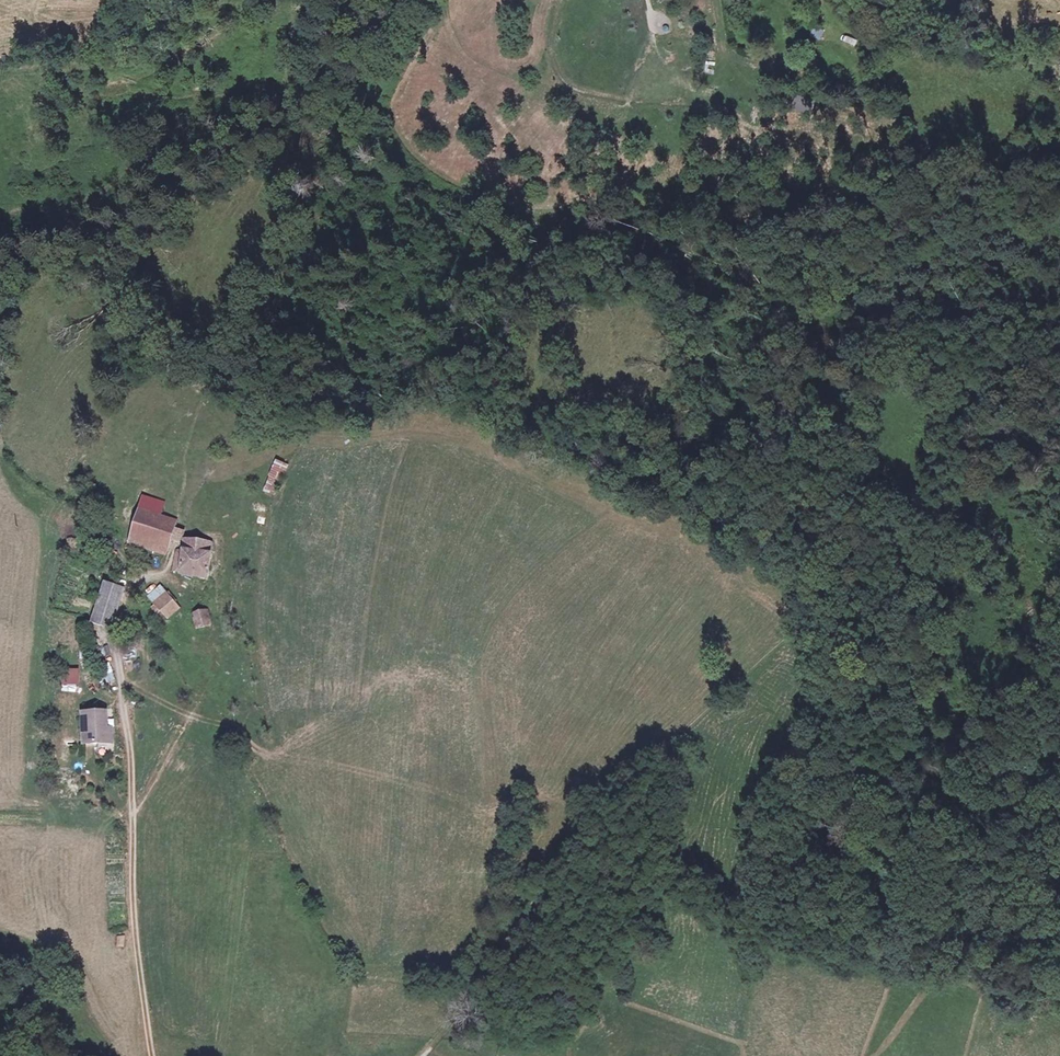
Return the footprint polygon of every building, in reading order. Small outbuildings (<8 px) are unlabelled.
[(810,35),(820,40),(824,30),(814,25),(810,35)] [(273,459),(264,491),(277,495),(287,462),(273,459)] [(177,519),(141,506),(130,537),(166,549),(177,519)] [(190,573),(189,579),(200,581),(202,575),(210,576),(216,545),(186,538),(184,548),(176,546),(171,569),(179,570),(190,573)] [(178,577),(189,579),(190,573),(179,570),(178,577)] [(101,585),(96,609),(92,629),(113,632),(116,617),(120,589),(101,585)] [(153,605),(167,620),(179,611),(172,603),(174,600),(166,593),(161,599),(153,605)] [(209,611),(197,614),(193,615),(198,630),(205,628),(204,623),(212,621),(209,611)] [(107,682),(113,681),(111,662),(104,663),(107,682)] [(78,686),(78,668),(62,668),(62,686),(78,686)] [(81,754),(104,752),(104,743),(103,720),(79,720),(81,754)] [(818,906),(811,907),(813,915),(819,914),(818,906)]
